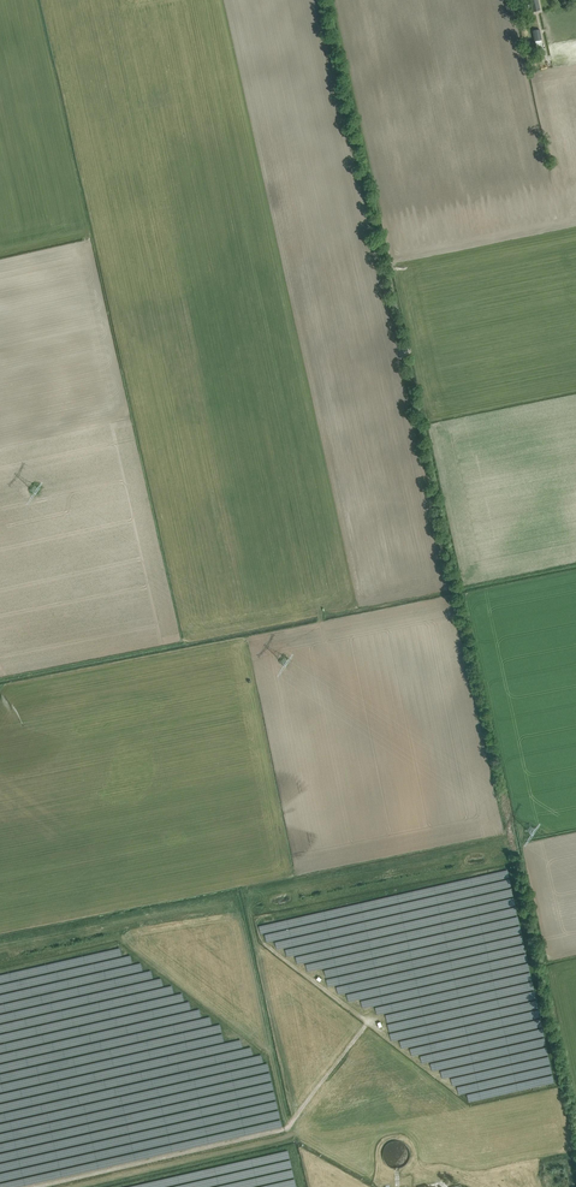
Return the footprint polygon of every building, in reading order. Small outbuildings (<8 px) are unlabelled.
[(538,0),(530,0),(532,12),(540,10),(538,0)] [(540,29),(533,30),(535,41),(541,40),(540,29)] [(406,1158),(408,1159),(413,1146),(393,1140),(391,1145),(388,1144),(382,1161),(402,1168),(406,1158)] [(506,1171),(524,1186),(525,1186),(529,1182),(511,1166),(506,1171)]
